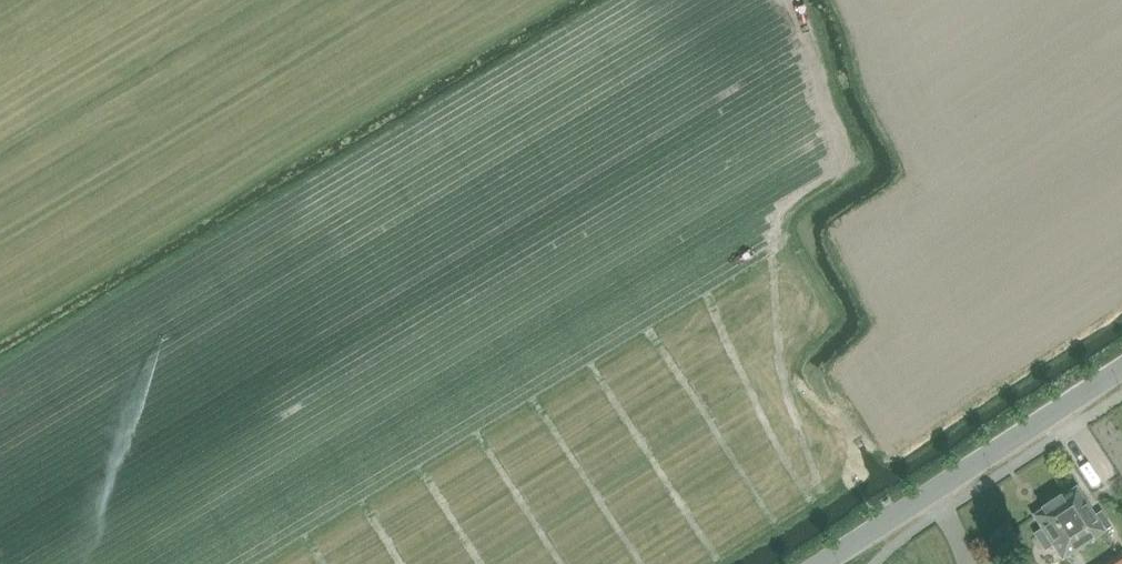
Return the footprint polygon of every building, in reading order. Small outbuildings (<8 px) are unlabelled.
[(1044,508),(1032,516),(1041,529),(1034,534),(1044,550),(1052,545),(1063,562),(1107,532),(1107,531),(1112,527),(1102,512),(1096,515),(1077,487),(1058,499),(1048,499),(1044,508)] [(1120,556),(1107,563),(1121,563),(1121,559),(1120,556)]
